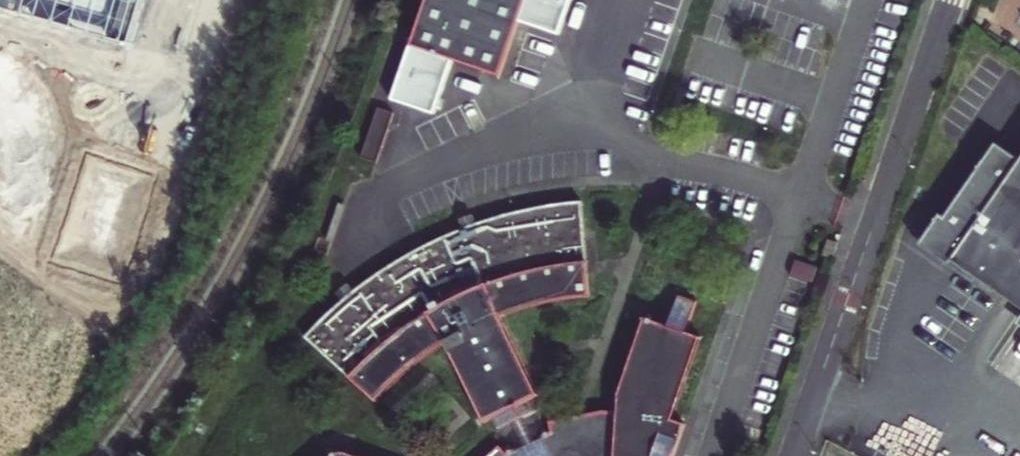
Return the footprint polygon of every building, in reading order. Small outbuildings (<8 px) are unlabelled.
[(135,50),(150,0),(0,0),(0,11),(135,50)] [(529,0),(430,0),(414,45),(457,59),(503,75),(523,18),(529,0)] [(523,18),(561,31),(571,0),(529,0),(523,18)] [(438,114),(457,59),(414,45),(396,99),(438,114)] [(380,160),(398,111),(382,107),(364,155),(380,160)] [(1019,160),(994,143),(942,217),(937,214),(917,244),(971,283),(975,278),(1019,310),(1019,158),(1019,160)] [(488,420),(497,416),(521,405),(539,397),(503,313),(524,306),(537,302),(594,296),(586,201),(544,208),(531,210),(526,211),(515,214),(499,218),(476,224),(461,229),(435,240),(418,248),(406,254),(383,267),(374,273),(363,280),(350,290),(335,303),(307,332),(374,399),(400,374),(411,364),(417,359),(449,339),(488,420)] [(818,271),(795,263),(790,278),(813,286),(818,271)] [(551,431),(536,439),(512,449),(506,452),(498,447),(487,455),(674,455),(684,423),(670,417),(698,336),(686,331),(696,301),(678,296),(667,322),(642,311),(612,401),(612,420),(598,411),(551,422),(551,431)] [(536,439),(521,405),(497,416),(512,449),(536,439)]
